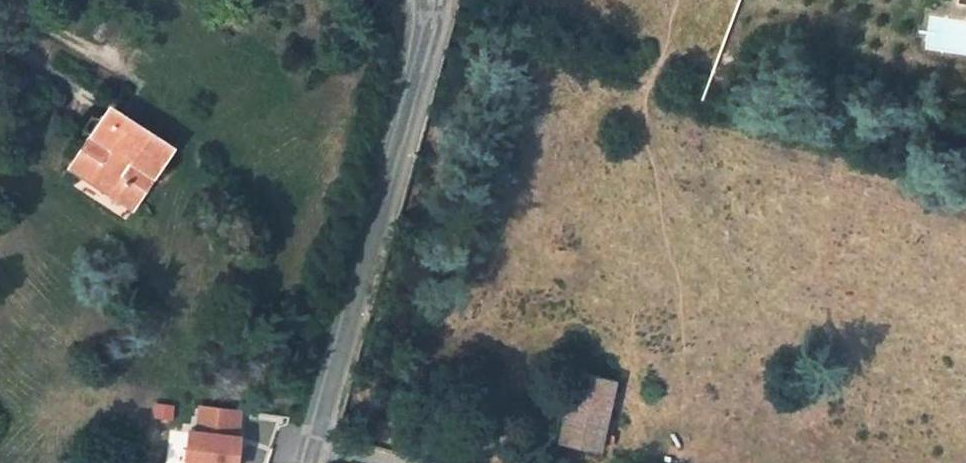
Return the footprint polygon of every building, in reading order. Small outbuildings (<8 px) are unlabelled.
[(109,120),(101,115),(67,167),(89,181),(95,172),(115,185),(113,188),(132,199),(141,185),(138,183),(144,173),(154,179),(165,160),(157,154),(165,140),(116,108),(109,120)] [(577,370),(560,442),(599,451),(615,379),(609,378),(577,370)] [(200,406),(197,432),(188,431),(185,462),(236,462),(239,437),(236,436),(239,410),(200,406)]
